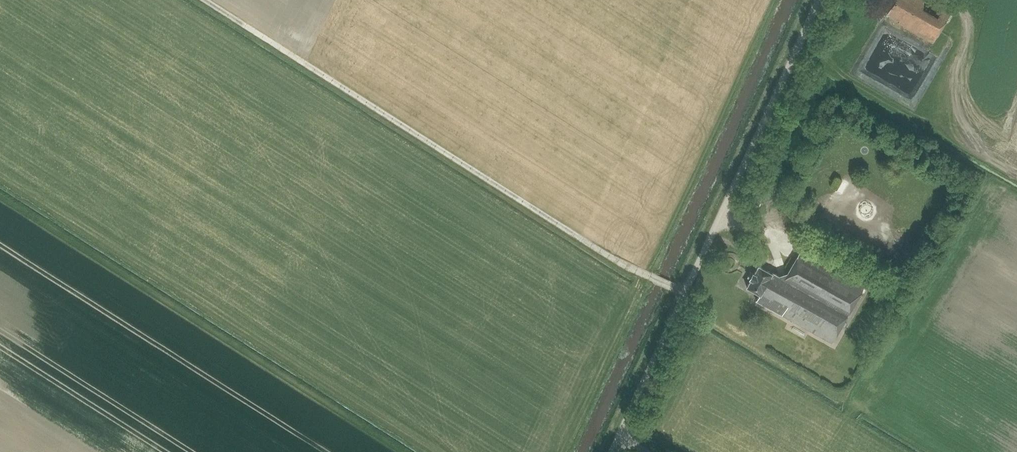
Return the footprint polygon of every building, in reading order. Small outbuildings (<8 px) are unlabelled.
[(952,8),(935,0),(893,0),(885,17),(935,42),(952,8)] [(751,278),(747,286),(760,293),(756,300),(831,341),(864,282),(801,247),(788,271),(778,274),(772,271),(772,272),(759,265),(755,272),(753,271),(750,277),(751,278)]
